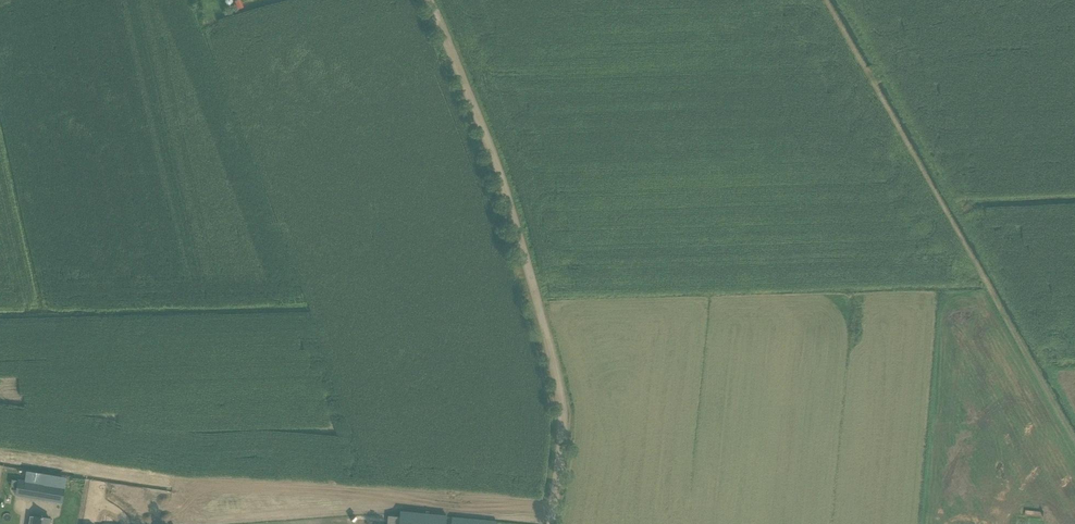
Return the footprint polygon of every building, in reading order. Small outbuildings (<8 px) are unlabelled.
[(240,0),(235,2),(237,10),(243,8),(240,0)] [(12,480),(10,488),(17,489),(15,497),(23,498),(41,500),(43,484),(26,482),(18,481),(12,480)] [(447,516),(400,512),(399,523),(446,523),(447,516)]
